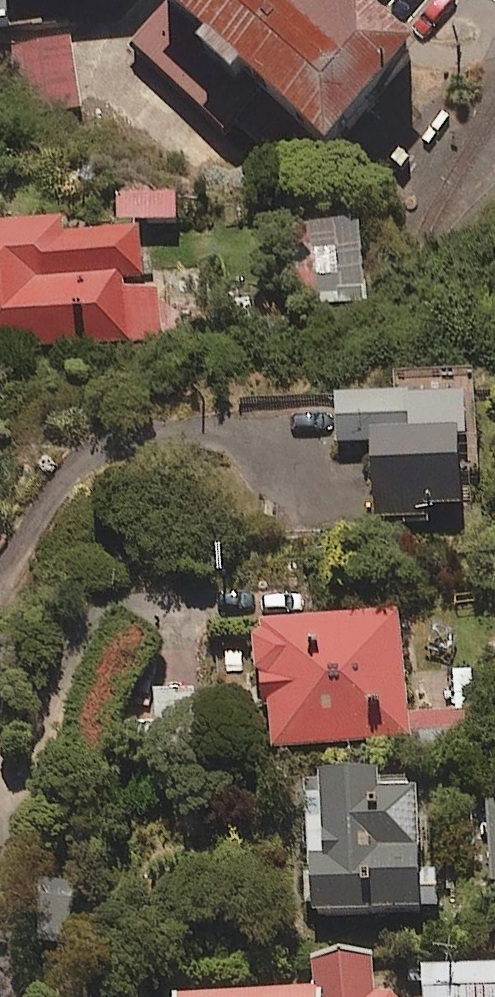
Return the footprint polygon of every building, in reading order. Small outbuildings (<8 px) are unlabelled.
[(377,0),(160,0),(125,39),(218,119),(227,109),(281,155),(399,20),(377,0)] [(76,101),(68,34),(22,40),(29,106),(76,101)] [(166,184),(111,186),(112,215),(167,212),(166,184)] [(326,205),(262,210),(270,305),(334,300),(326,205)] [(0,211),(0,345),(161,339),(158,284),(122,285),(121,276),(141,275),(138,223),(58,227),(56,208),(0,211)] [(452,495),(446,377),(328,383),(330,436),(363,434),(367,514),(421,511),(421,497),(452,495)] [(403,728),(391,599),(252,612),(264,741),(403,728)] [(366,755),(297,755),(299,901),(430,900),(429,869),(411,869),(410,775),(366,775),(366,755)] [(480,792),(485,879),(494,878),(494,791),(480,792)] [(416,958),(417,996),(494,996),(494,963),(494,955),(416,958)] [(397,981),(371,983),(370,962),(300,966),(302,987),(145,996),(398,996),(397,981)]
